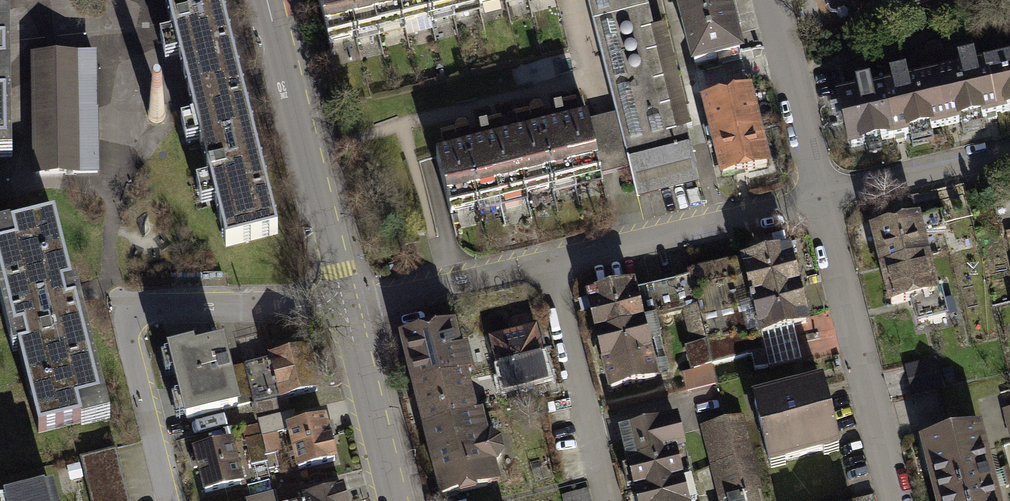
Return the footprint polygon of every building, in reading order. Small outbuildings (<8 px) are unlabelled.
[(18,158),(14,0),(0,0),(0,159),(18,158)] [(153,11),(170,7),(179,42),(163,46),(169,72),(185,68),(192,97),(242,84),(221,0),(150,0),(153,11)] [(400,0),(321,0),(332,43),(406,24),(400,0)] [(479,0),(400,0),(406,24),(480,5),(479,0)] [(689,144),(685,129),(679,130),(647,0),(588,0),(616,114),(627,160),(689,144)] [(692,68),(742,57),(727,0),(675,0),(692,68)] [(998,117),(985,62),(982,52),(967,56),(969,66),(937,73),(950,128),(965,125),(968,135),(989,130),(986,120),(992,118),(998,117)] [(102,176),(101,53),(35,53),(36,177),(102,176)] [(985,62),(998,117),(1009,114),(1009,56),(985,62)] [(950,128),(937,73),(918,78),(916,69),(899,73),(901,82),(890,85),(902,139),(908,138),(919,136),(922,146),(941,141),(939,131),(950,128)] [(242,84),(192,97),(199,126),(183,130),(190,154),(205,150),(215,189),(199,193),(205,217),(221,213),(230,251),(281,240),(242,84)] [(902,139),(890,85),(842,96),(847,118),(855,151),(902,139)] [(750,93),(702,105),(712,145),(761,132),(750,93)] [(588,122),(582,102),(559,108),(564,128),(530,137),(525,117),(506,122),(525,195),(601,175),(588,122)] [(616,114),(588,122),(601,175),(630,168),(627,160),(616,114)] [(525,195),(506,122),(485,127),(489,146),(455,155),(451,139),(438,143),(442,158),(435,160),(449,216),(525,195)] [(761,132),(712,145),(721,181),(769,169),(761,132)] [(689,144),(627,160),(630,168),(637,198),(699,182),(689,144)] [(919,220),(872,231),(881,268),(928,257),(919,220)] [(113,418),(82,293),(80,288),(75,289),(58,223),(0,237),(0,287),(18,356),(21,356),(42,436),(113,418)] [(788,249),(688,274),(689,279),(696,309),(711,368),(752,358),(755,370),(769,367),(761,334),(806,323),(788,249)] [(928,257),(881,268),(890,305),(911,299),(917,324),(957,314),(953,298),(944,301),(942,292),(937,293),(928,257)] [(596,334),(642,323),(683,313),(696,309),(689,279),(635,292),(633,285),(587,297),(596,334)] [(696,309),(683,313),(692,349),(688,350),(693,372),(683,375),(687,391),(715,384),(711,368),(696,309)] [(642,323),(596,334),(610,391),(656,379),(642,323)] [(453,327),(402,339),(414,386),(464,374),(453,327)] [(533,331),(492,342),(499,367),(540,357),(533,331)] [(193,349),(171,354),(187,420),(255,404),(246,366),(228,370),(222,347),(194,354),(193,349)] [(309,351),(246,366),(255,404),(259,421),(291,413),(287,399),(319,391),(309,351)] [(540,357),(499,367),(506,393),(546,383),(540,357)] [(936,360),(906,367),(913,397),(943,389),(936,360)] [(464,374),(414,386),(424,429),(475,416),(464,374)] [(822,389),(755,406),(770,465),(837,448),(822,389)] [(289,429),(298,427),(295,412),(291,413),(259,421),(260,426),(267,454),(280,451),(276,434),(290,431),(289,429)] [(475,416),(424,429),(441,497),(493,483),(488,465),(497,463),(502,454),(499,444),(490,439),(482,441),(475,416)] [(729,423),(749,500),(766,500),(745,418),(729,423)] [(298,427),(289,429),(290,431),(299,470),(336,461),(330,436),(335,435),(332,423),(327,424),(326,420),(298,427)] [(622,435),(637,491),(682,480),(674,451),(682,448),(675,421),(622,435)] [(729,423),(704,429),(723,500),(749,500),(729,423)] [(260,426),(244,430),(252,465),(268,461),(267,454),(260,426)] [(979,430),(926,443),(940,500),(997,500),(979,430)] [(233,443),(196,453),(206,493),(244,484),(233,443)] [(95,500),(131,500),(119,451),(85,459),(95,500)] [(682,480),(637,491),(639,500),(687,500),(682,480)] [(11,500),(64,500),(60,488),(11,500)] [(285,490),(274,493),(276,500),(287,500),(285,490)] [(563,496),(564,500),(588,500),(586,491),(563,496)] [(305,500),(345,500),(343,492),(305,500)] [(274,493),(246,500),(276,500),(274,493)]
